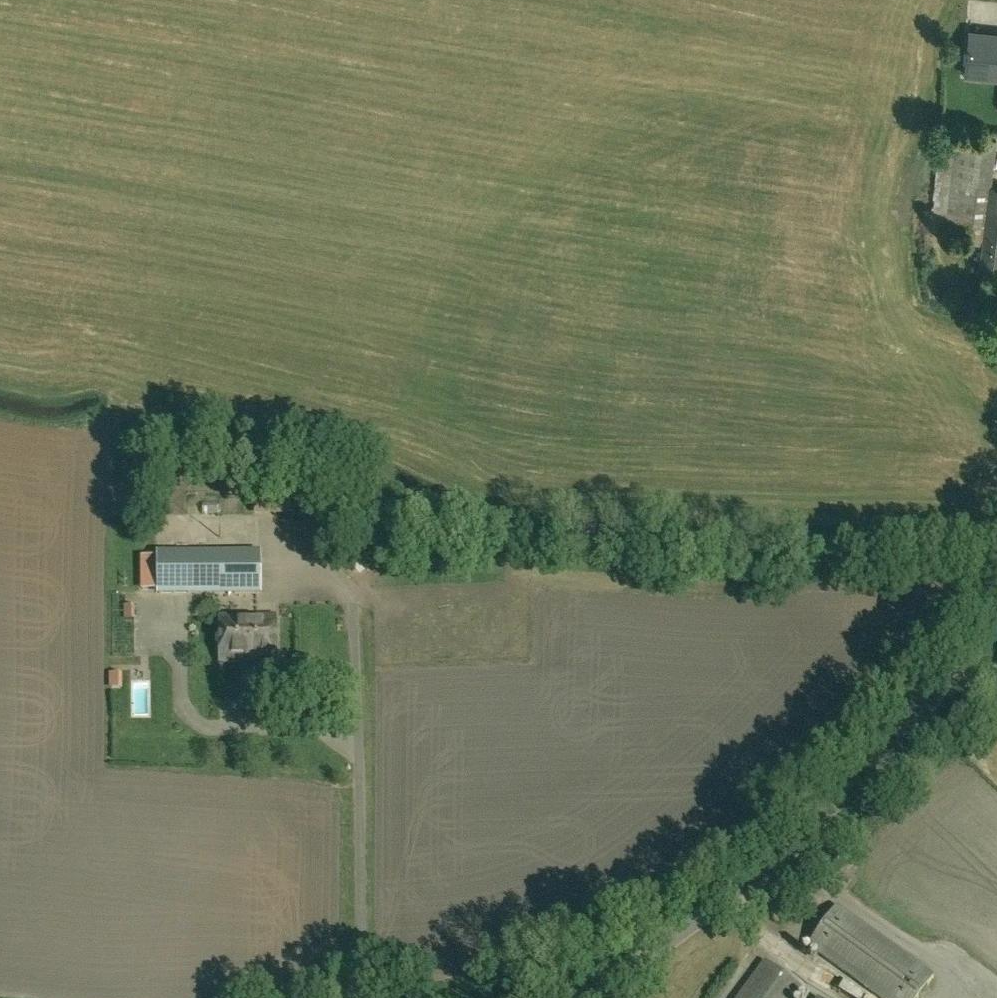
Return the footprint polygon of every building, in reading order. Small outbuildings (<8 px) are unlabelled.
[(968,50),(966,75),(996,79),(996,53),(968,50)] [(990,187),(996,139),(958,134),(945,231),(983,236),(979,263),(996,266),(996,188),(990,187)] [(159,553),(159,592),(259,592),(259,552),(159,553)] [(150,565),(137,565),(138,591),(151,591),(150,565)] [(275,615),(219,616),(220,662),(276,662),(275,615)] [(807,943),(884,997),(916,997),(934,974),(836,904),(807,943)] [(802,987),(765,960),(736,997),(794,997),(802,987)]
